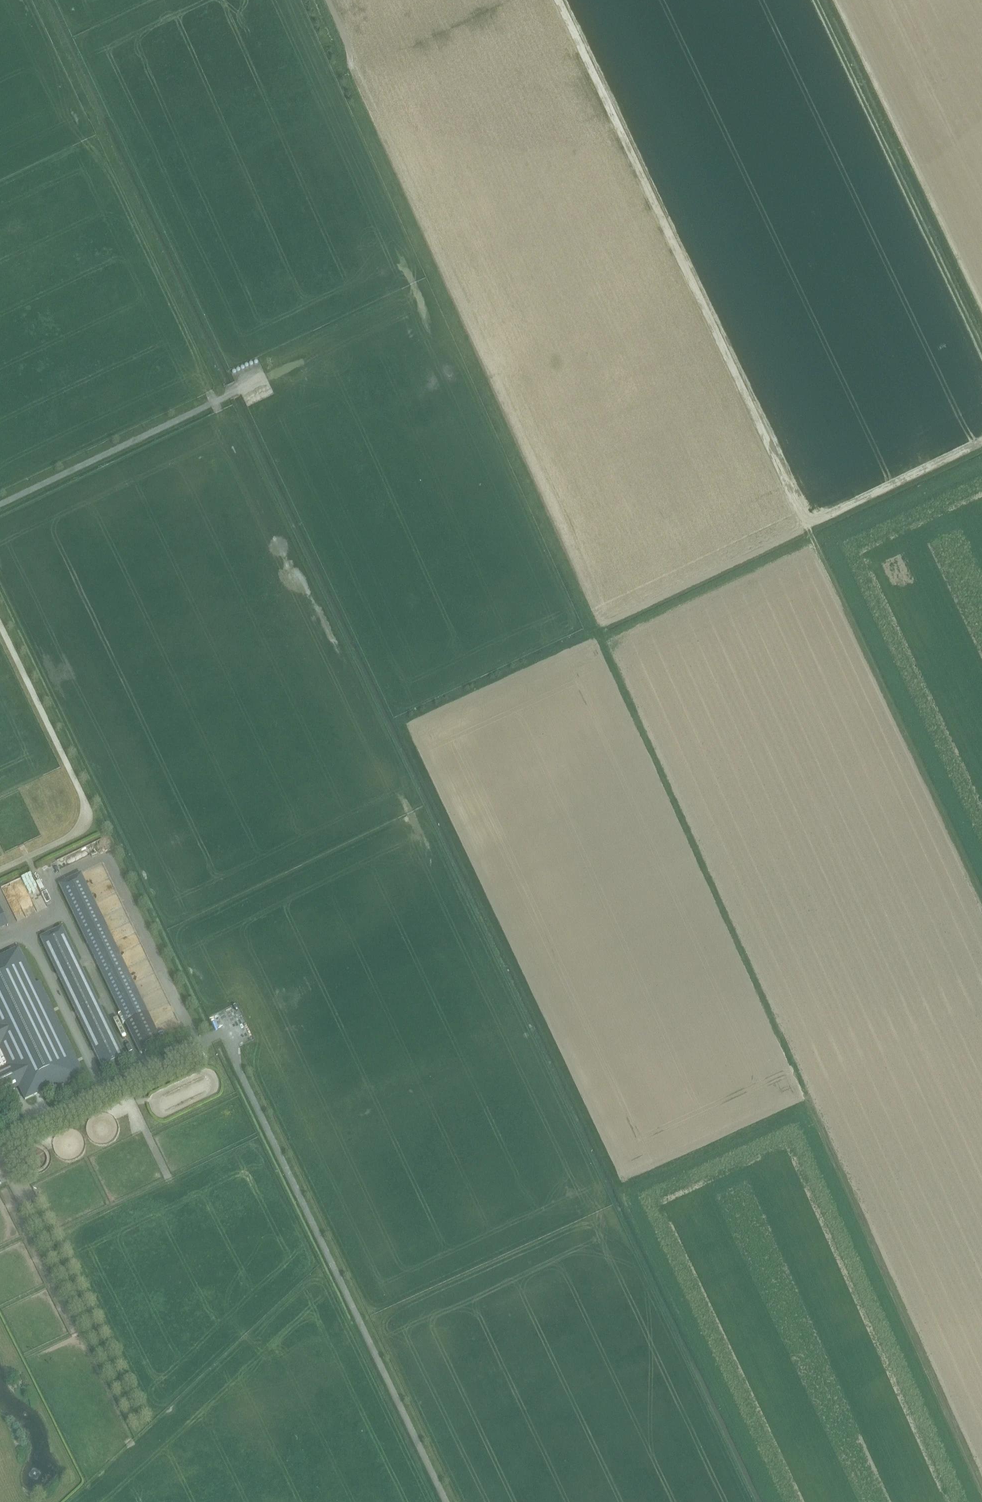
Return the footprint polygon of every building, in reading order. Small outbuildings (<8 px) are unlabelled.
[(59,884),(140,1053),(162,1043),(81,873),(59,884)] [(8,926),(0,908),(0,930),(8,926)] [(61,927),(40,937),(104,1071),(126,1061),(61,927)] [(19,1088),(25,1100),(43,1091),(44,1093),(84,1074),(40,982),(36,984),(18,947),(0,956),(0,1097),(19,1088)]
